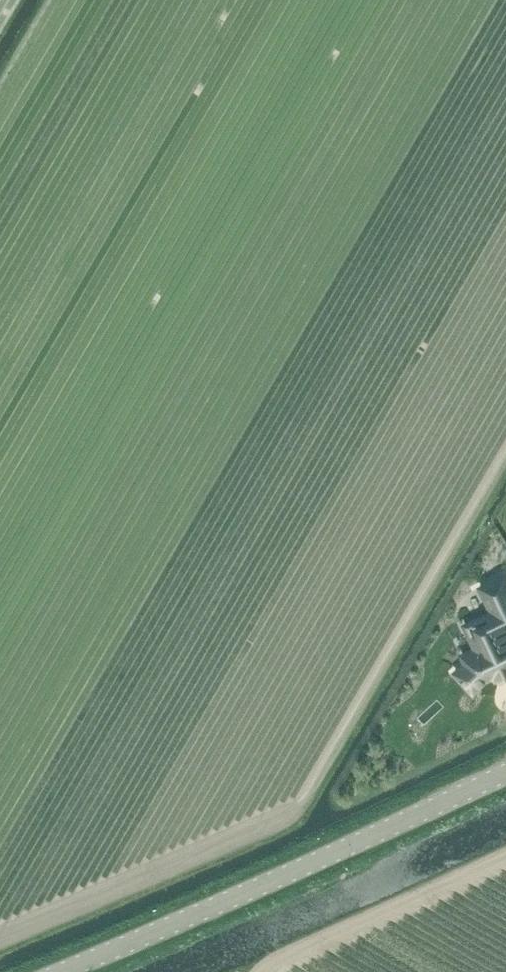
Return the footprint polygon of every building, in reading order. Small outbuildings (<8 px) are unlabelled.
[(442,680),(466,702),(478,686),(484,684),(488,689),(505,681),(505,597),(494,573),(466,589),(478,614),(450,628),(463,652),(448,659),(453,666),(442,680)]
